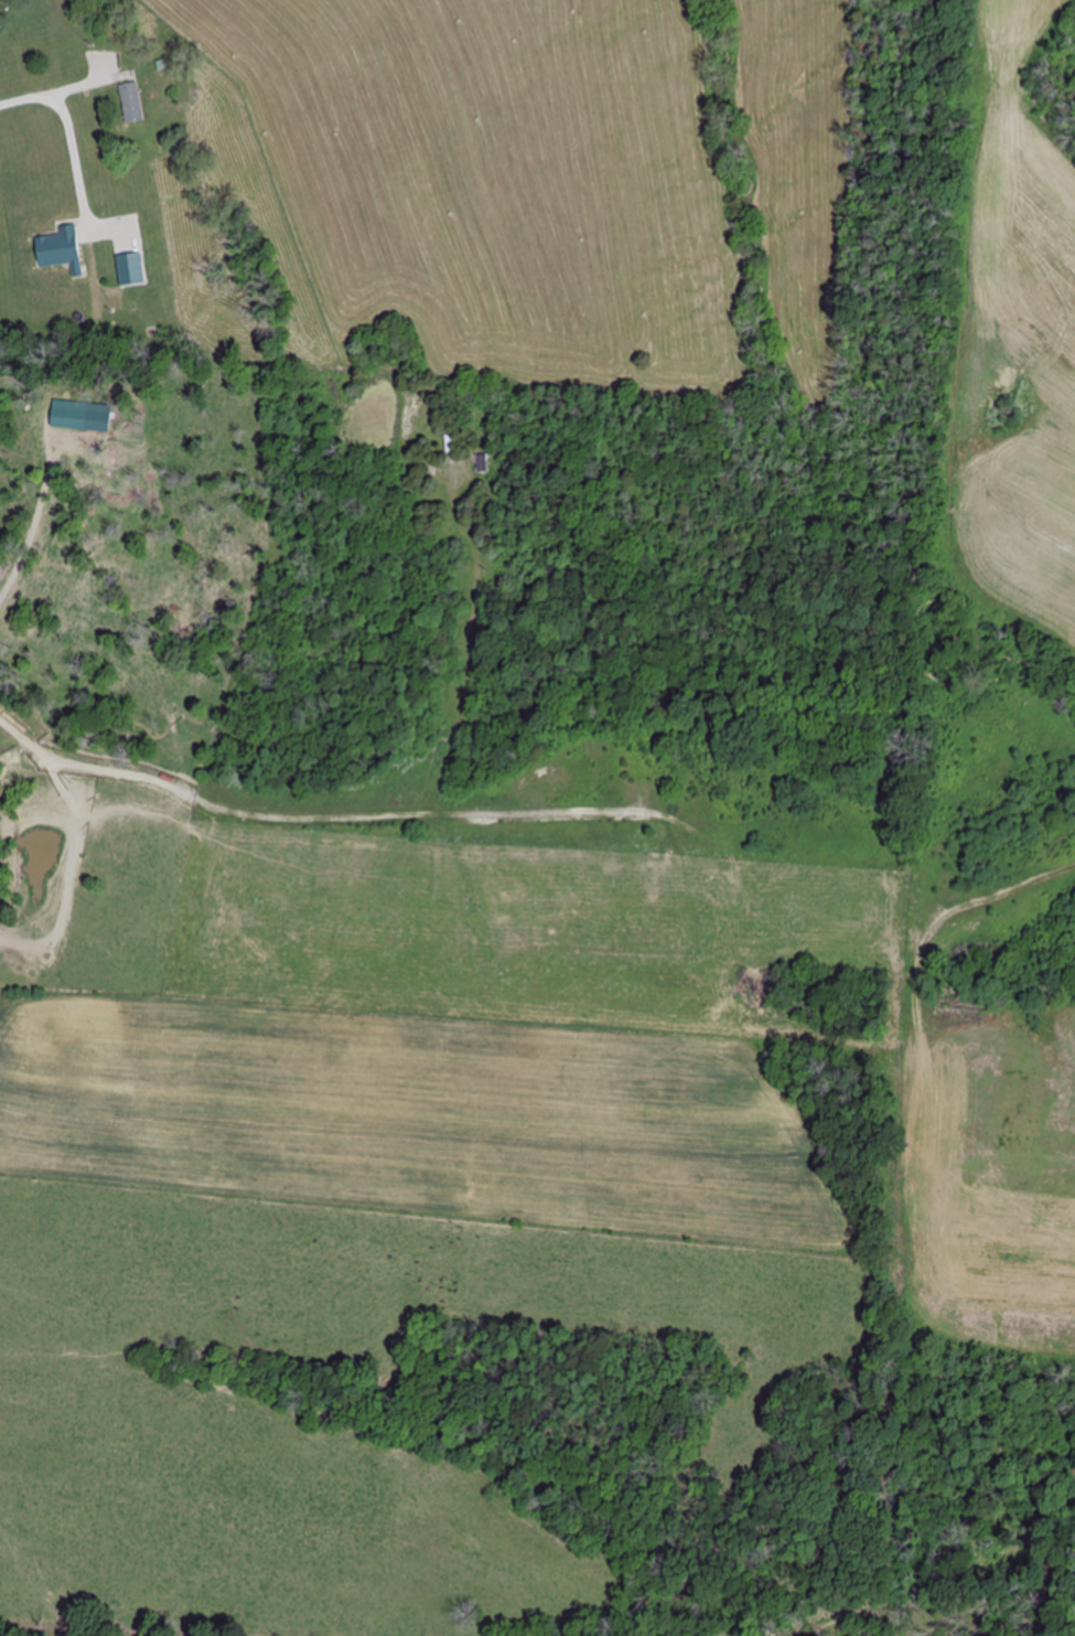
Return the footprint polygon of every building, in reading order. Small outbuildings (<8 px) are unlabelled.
[(123,85),(129,124),(147,121),(141,82),(123,85)] [(476,478),(467,474),(460,489),(469,493),(476,478)]
